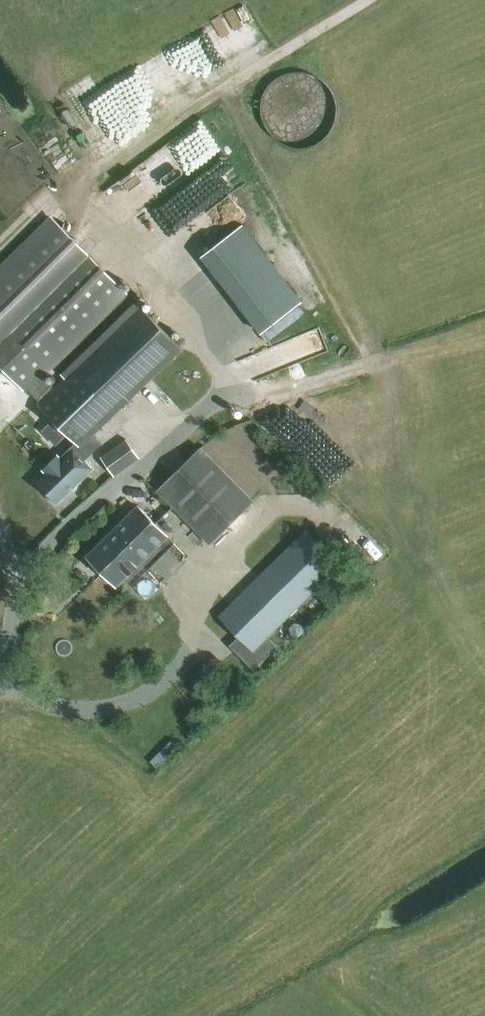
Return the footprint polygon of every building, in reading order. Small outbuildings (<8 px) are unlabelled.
[(79,246),(55,222),(0,276),(0,367),(25,392),(27,391),(39,403),(37,404),(76,443),(59,460),(56,457),(42,470),(47,475),(38,484),(58,504),(85,477),(79,471),(103,447),(92,437),(181,349),(138,306),(54,389),(42,377),(126,294),(79,246)] [(303,302),(243,225),(200,257),(260,335),(303,302)] [(254,373),(285,363),(280,346),(248,355),(254,373)] [(114,477),(139,458),(126,439),(100,458),(114,477)] [(207,545),(251,503),(199,449),(155,491),(207,545)] [(102,572),(152,522),(137,507),(86,557),(102,572)] [(152,522),(102,572),(116,587),(124,579),(131,586),(174,544),(152,522)] [(248,657),(340,566),(305,531),(213,621),(248,657)] [(157,769),(179,747),(172,740),(150,762),(157,769)]
